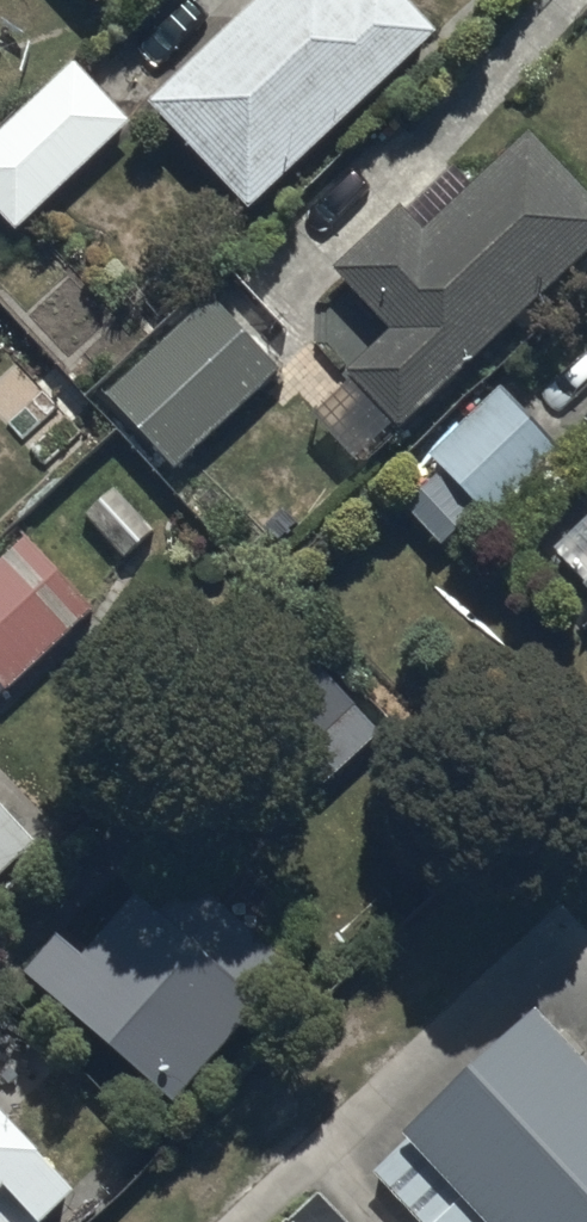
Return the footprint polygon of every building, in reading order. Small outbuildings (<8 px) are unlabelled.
[(150,91),(250,204),(443,32),(415,0),(253,0),(150,91)] [(0,129),(0,207),(18,226),(133,118),(76,57),(0,129)] [(361,462),(586,247),(586,185),(531,127),(476,179),(457,159),(407,206),(402,201),(339,262),(396,321),(351,364),(358,372),(315,413),(361,462)] [(212,284),(99,381),(171,465),(284,368),(212,284)] [(503,380),(418,451),(482,526),(566,454),(503,380)] [(114,483),(80,517),(122,561),(157,527),(114,483)] [(0,552),(0,678),(9,688),(97,609),(25,530),(0,552)] [(39,838),(0,796),(0,874),(39,838)] [(82,906),(26,969),(174,1099),(297,960),(172,850),(105,926),(82,906)] [(544,1018),(414,1139),(491,1221),(586,1221),(586,1064),(544,1018)] [(77,1183),(0,1096),(0,1221),(33,1221),(77,1183)] [(318,1201),(295,1221),(337,1221),(318,1201)]
